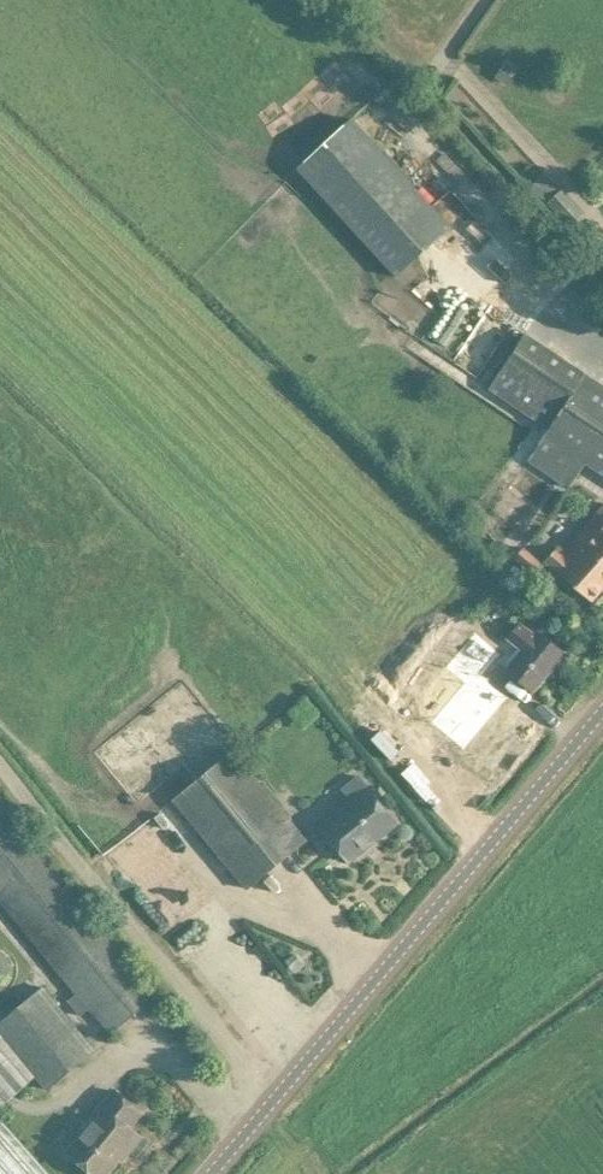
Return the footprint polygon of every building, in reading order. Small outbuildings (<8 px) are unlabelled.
[(298,168),(397,276),(452,226),(354,118),(298,168)] [(583,216),(574,205),(578,202),(565,188),(561,191),(548,204),(560,217),(570,228),(583,216)] [(511,244),(501,254),(522,275),(532,265),(511,244)] [(602,473),(602,385),(526,333),(490,388),(550,427),(528,460),(571,488),(587,463),(602,473)] [(567,553),(561,547),(548,562),(593,601),(602,589),(602,512),(567,553)] [(525,547),(516,557),(526,566),(535,556),(525,547)] [(505,574),(500,579),(502,581),(516,595),(531,577),(515,563),(505,574)] [(470,673),(437,713),(470,740),(513,687),(486,665),(504,642),(480,622),(451,658),(470,673)] [(565,653),(547,638),(538,630),(536,633),(522,622),(509,638),(524,650),(508,669),(515,676),(534,691),(565,653)] [(174,799),(232,870),(248,888),(307,840),(292,821),(234,750),(174,799)] [(395,819),(369,787),(359,776),(343,789),(353,800),(321,826),(335,843),(350,862),(368,848),(365,844),(395,819)] [(98,1015),(112,1033),(160,994),(145,976),(0,799),(0,896),(98,1015)] [(37,1076),(49,1090),(96,1050),(44,987),(0,1023),(0,1108),(37,1076)] [(83,1164),(95,1173),(106,1173),(127,1149),(129,1151),(142,1136),(130,1126),(141,1112),(116,1091),(67,1151),(83,1164)] [(0,1116),(0,1173),(51,1173),(0,1116)]
